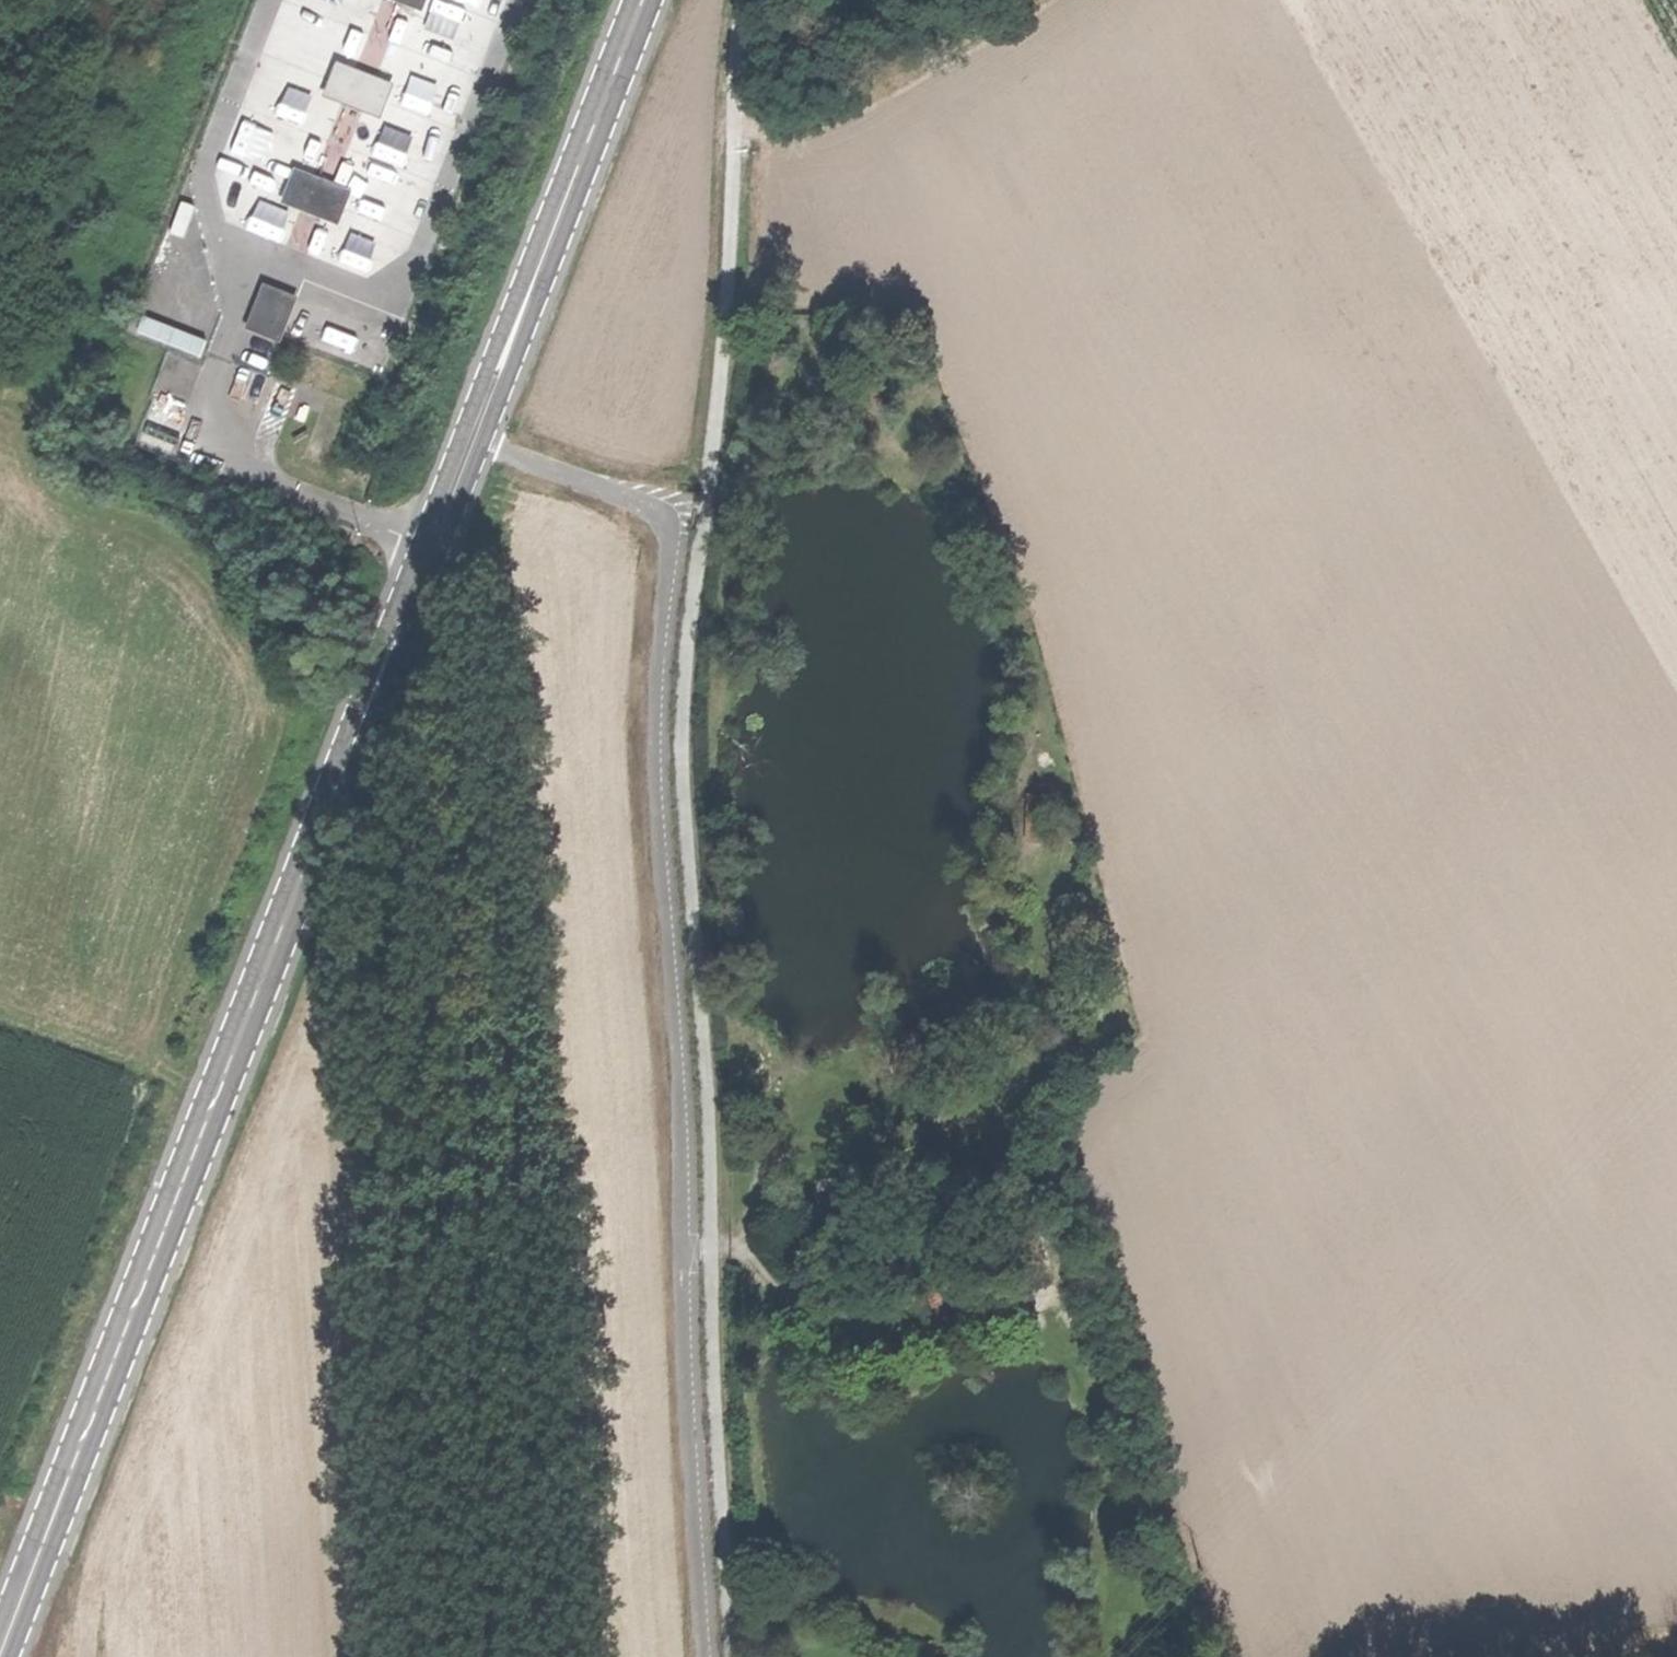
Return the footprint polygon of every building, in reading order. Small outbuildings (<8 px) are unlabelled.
[(421,13),(426,0),(389,0),(421,13)] [(393,86),(334,63),(322,98),(378,121),(393,86)] [(351,192),(293,171),(280,205),(336,226),(351,192)] [(296,295),(262,281),(244,327),(277,340),(296,295)] [(203,338),(138,314),(131,330),(195,356),(203,338)]
